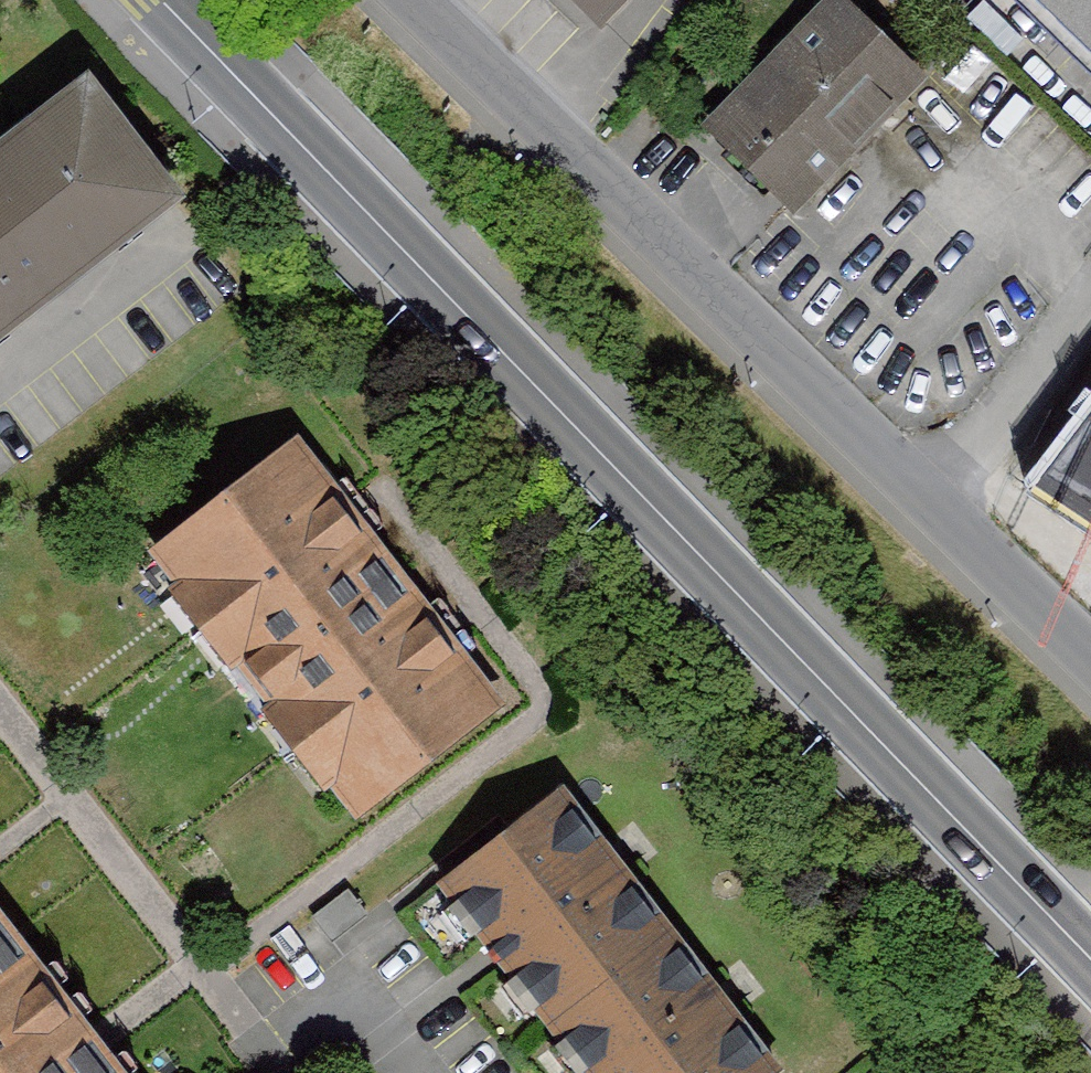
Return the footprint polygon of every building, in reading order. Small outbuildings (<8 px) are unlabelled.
[(600,22),(622,0),(578,0),(600,22)] [(1090,54),(1090,0),(1036,0),(1090,54)] [(842,8),(717,136),(794,211),(919,83),(842,8)] [(185,189),(96,74),(0,148),(0,332),(185,189)] [(1049,480),(1090,507),(1090,419),(1049,480)] [(375,588),(278,463),(132,576),(229,701),(375,588)] [(375,588),(229,701),(329,829),(474,713),(375,588)] [(456,908),(566,1047),(684,953),(577,815),(456,908)] [(44,960),(0,902),(0,994),(44,960)] [(566,1047),(587,1072),(780,1072),(684,953),(566,1047)] [(0,994),(0,1072),(135,1072),(137,1072),(44,960),(0,994)]
